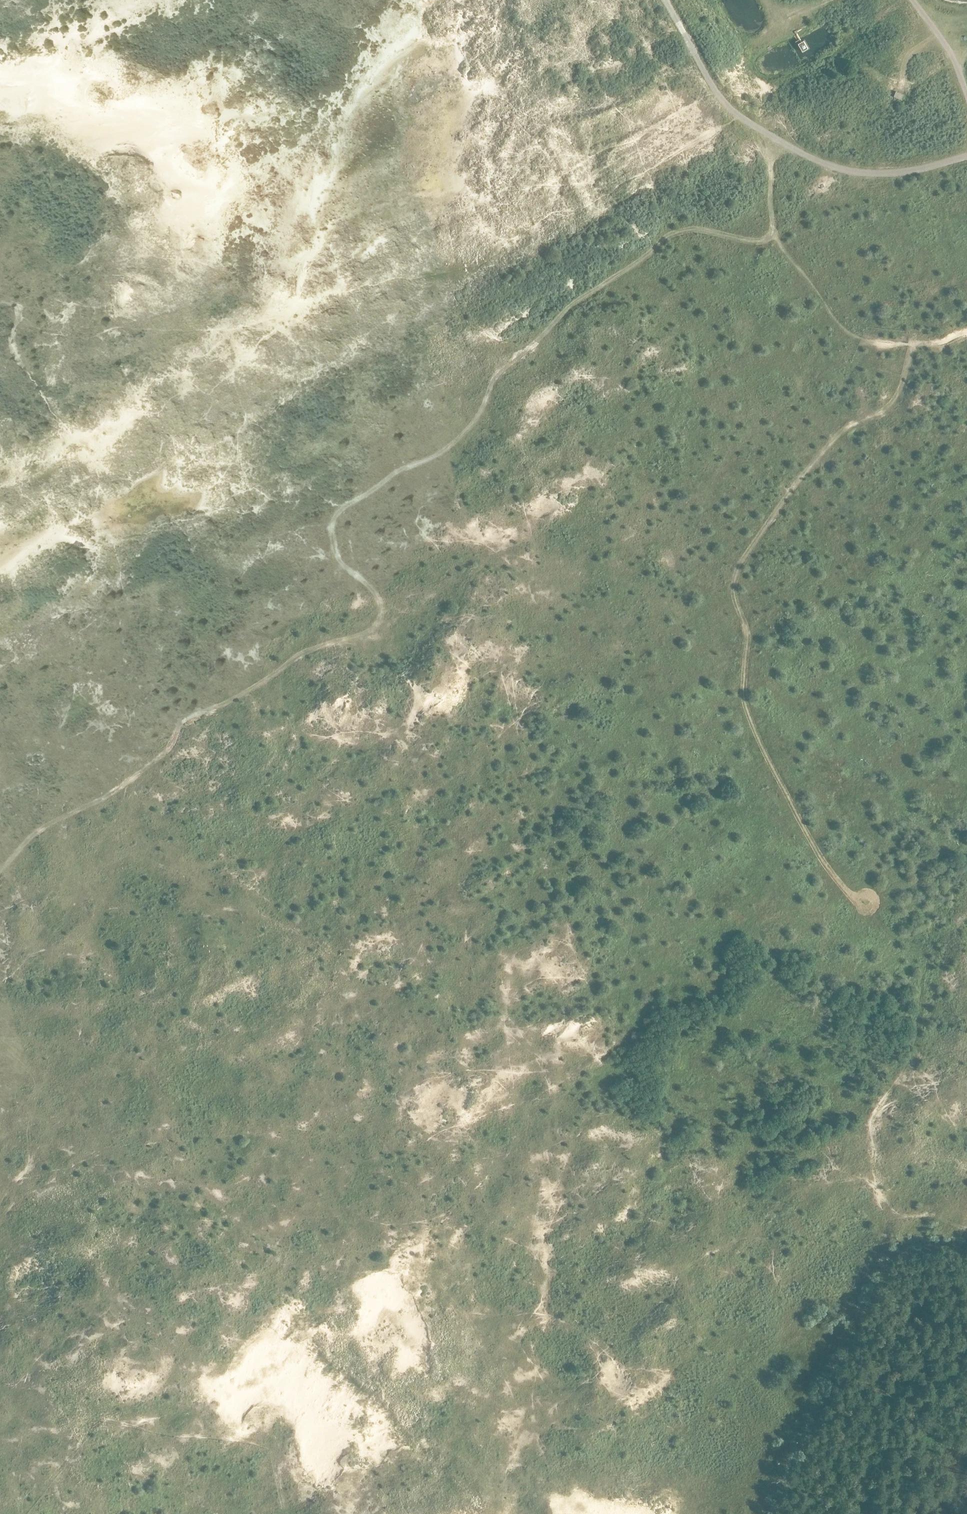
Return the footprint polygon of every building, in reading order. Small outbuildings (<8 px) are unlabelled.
[(804,41),(800,43),(798,44),(803,52),(809,48),(804,41)] [(893,95),(901,99),(904,94),(896,90),(893,95)]
